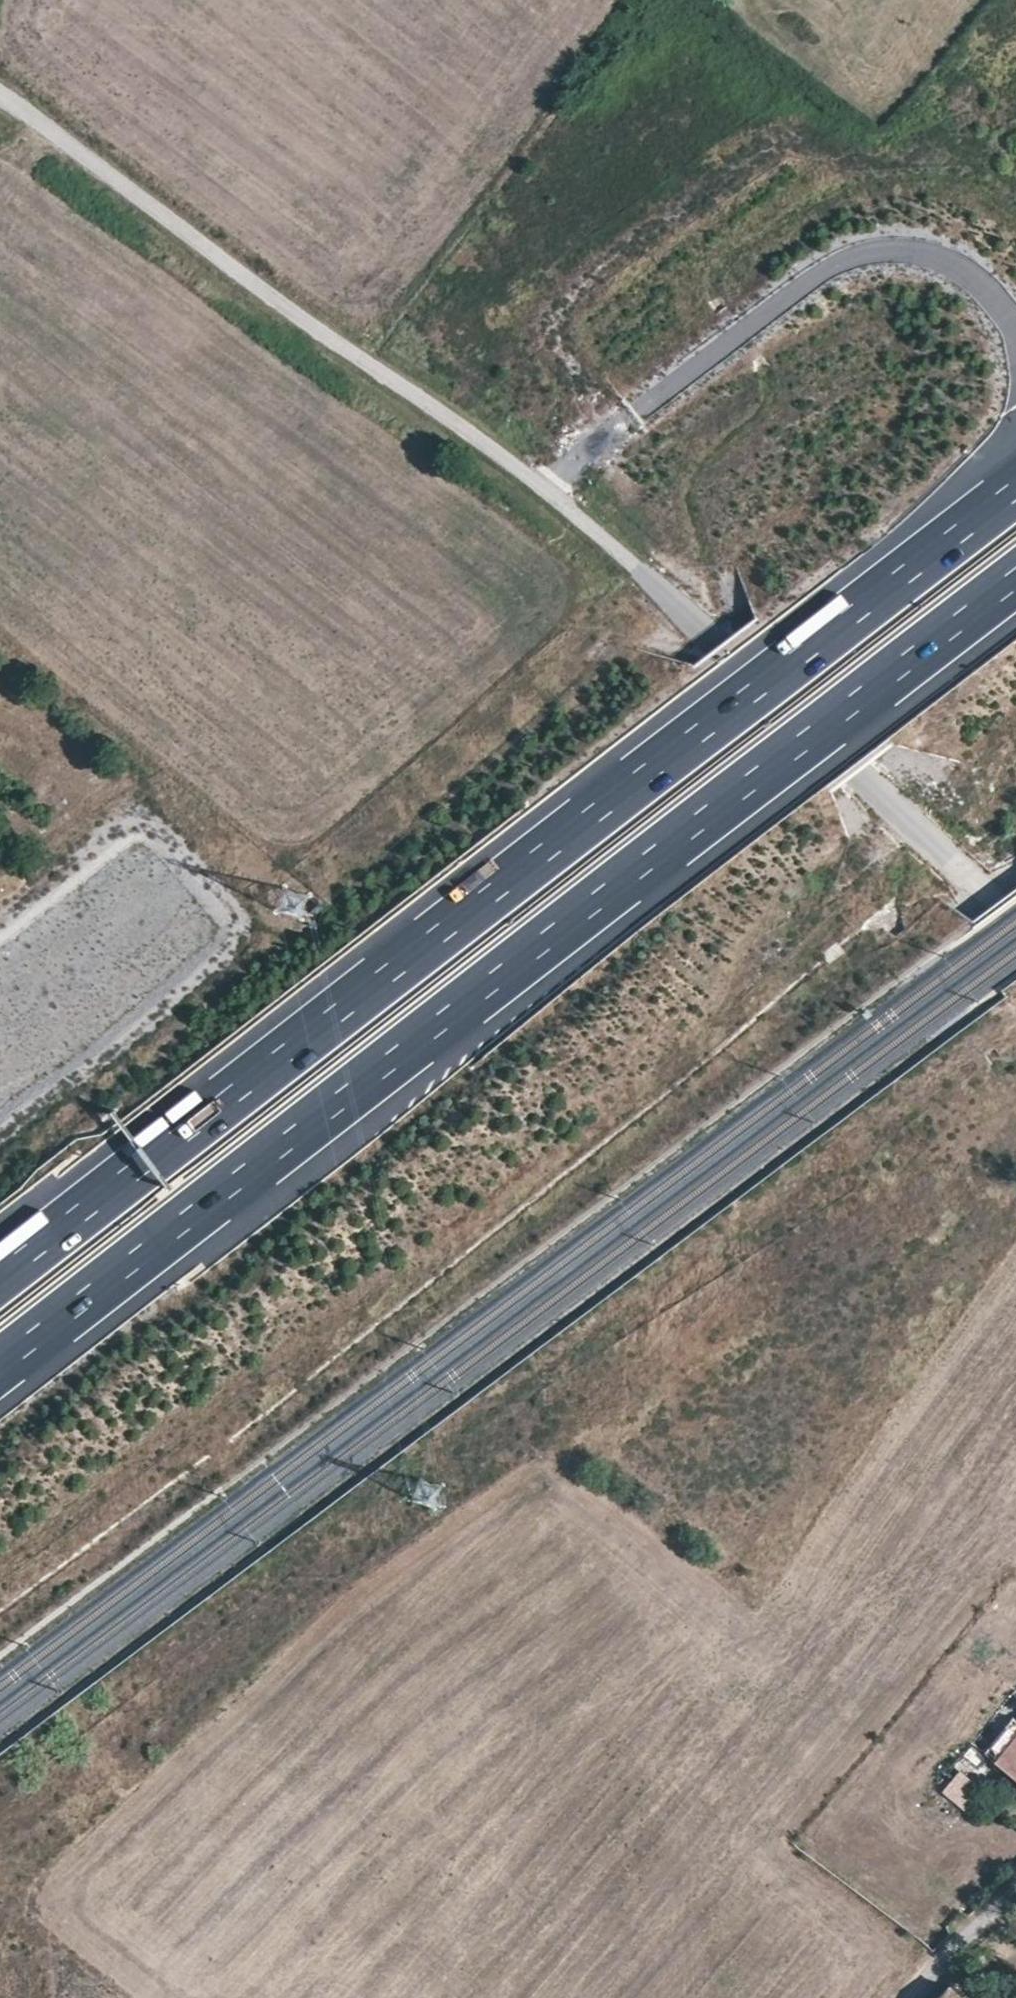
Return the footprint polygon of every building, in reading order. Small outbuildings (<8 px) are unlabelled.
[(442,1101),(437,1108),(444,1115),(450,1108),(442,1101)] [(1015,1735),(1015,1731),(1008,1725),(986,1752),(996,1760),(1015,1735)] [(997,1765),(1015,1780),(1015,1740),(997,1765)] [(960,1772),(941,1793),(964,1814),(984,1792),(960,1772)] [(939,1997),(960,1997),(949,1988),(939,1997)]
